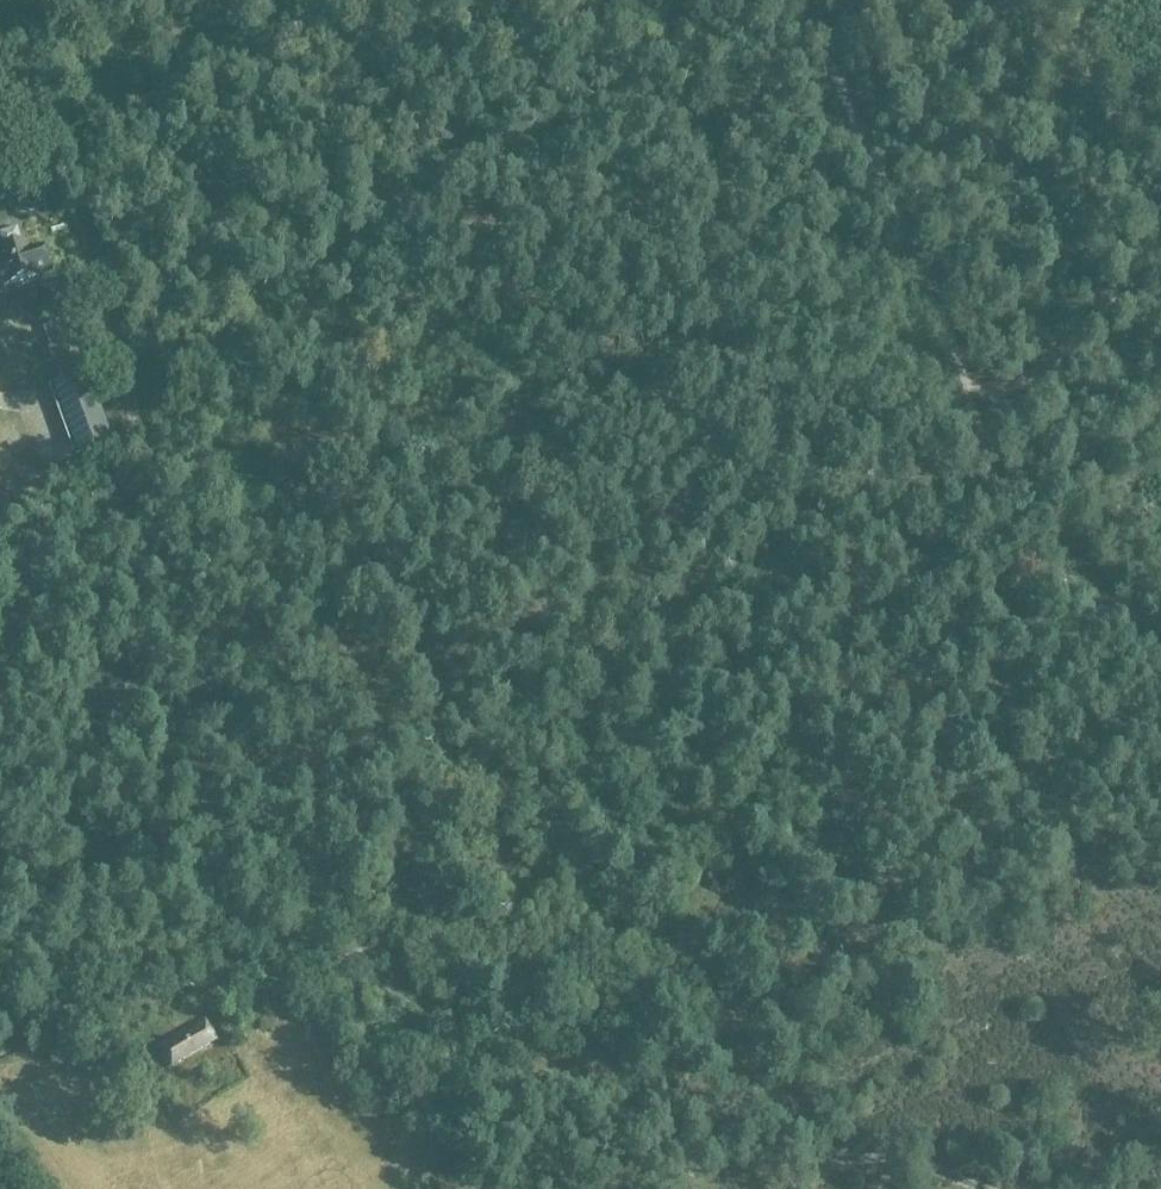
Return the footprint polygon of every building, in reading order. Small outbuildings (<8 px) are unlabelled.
[(31,251),(29,245),(0,254),(0,287),(51,272),(43,247),(31,251)] [(52,386),(76,452),(77,454),(114,440),(88,372),(88,373),(68,319),(45,328),(52,346),(49,349),(51,354),(55,355),(65,381),(52,386)] [(218,1040),(206,1019),(159,1047),(171,1067),(218,1040)]
